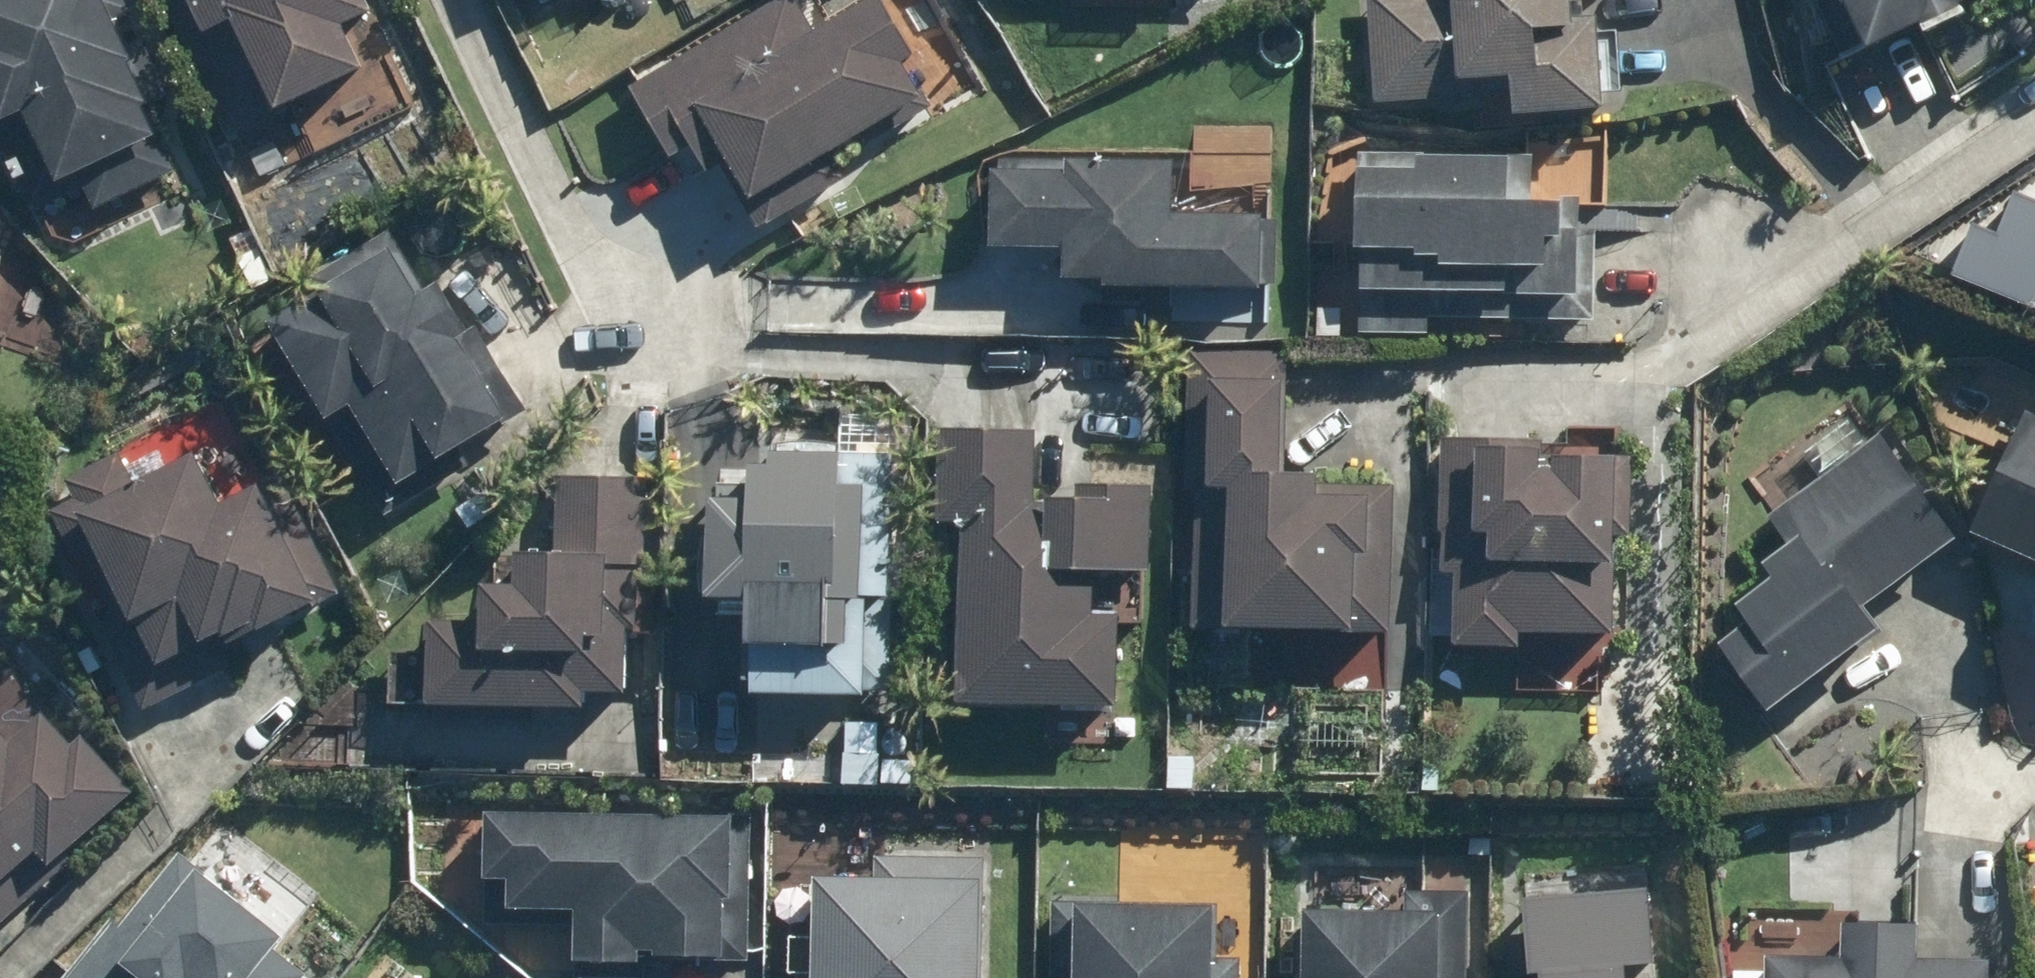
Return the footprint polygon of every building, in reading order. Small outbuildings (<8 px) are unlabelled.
[(36,207),(206,138),(150,0),(0,0),(0,118),(36,207)] [(255,120),(418,46),(396,0),(200,0),(255,120)] [(791,0),(768,0),(624,85),(664,155),(684,143),(698,167),(712,160),(751,226),(838,176),(820,146),(912,93),(892,58),(904,53),(873,0),(850,0),(806,26),(791,0)] [(1368,101),(1501,91),(1504,109),(1594,103),(1594,92),(1615,91),(1611,27),(1590,29),(1589,12),(1562,13),(1562,0),(1361,0),(1368,101)] [(1872,33),(1928,0),(1852,0),(1872,33)] [(1016,154),(1013,282),(1263,288),(1267,161),(1016,154)] [(1371,170),(1372,304),(1592,303),(1592,170),(1371,170)] [(36,207),(0,195),(0,316),(36,207)] [(304,288),(255,318),(314,415),(319,412),(380,512),(462,462),(449,441),(489,415),(495,424),(520,408),(468,323),(456,330),(425,278),(415,284),(382,228),(303,276),(308,283),(304,286),(304,288)] [(2003,387),(1964,505),(2034,528),(2034,397),(2003,387)] [(1901,624),(1864,574),(1949,520),(1876,405),(1766,475),(1804,534),(1705,609),(1746,662),(1747,661),(1786,711),(1901,624)] [(742,665),(907,671),(916,424),(752,418),(742,665)] [(104,490),(166,655),(338,591),(276,426),(104,490)] [(947,438),(953,702),(1122,699),(1117,434),(947,438)] [(1629,444),(1453,437),(1446,630),(1622,636),(1629,444)] [(633,711),(644,464),(507,458),(501,604),(396,603),(395,697),(497,698),(497,705),(633,711)] [(1184,467),(1184,635),(1387,635),(1387,468),(1184,467)] [(2,894),(109,770),(0,677),(0,892),(2,894)] [(733,824),(481,810),(473,956),(725,970),(733,824)] [(171,878),(96,977),(307,977),(171,878)] [(1519,898),(1530,977),(1665,977),(1653,882),(1519,898)] [(818,883),(814,977),(997,977),(1001,891),(818,883)] [(1042,909),(1041,977),(1240,977),(1240,909),(1042,909)] [(1294,909),(1293,977),(1468,977),(1470,912),(1294,909)] [(1778,977),(2023,977),(2024,944),(1780,933),(1778,977)]
